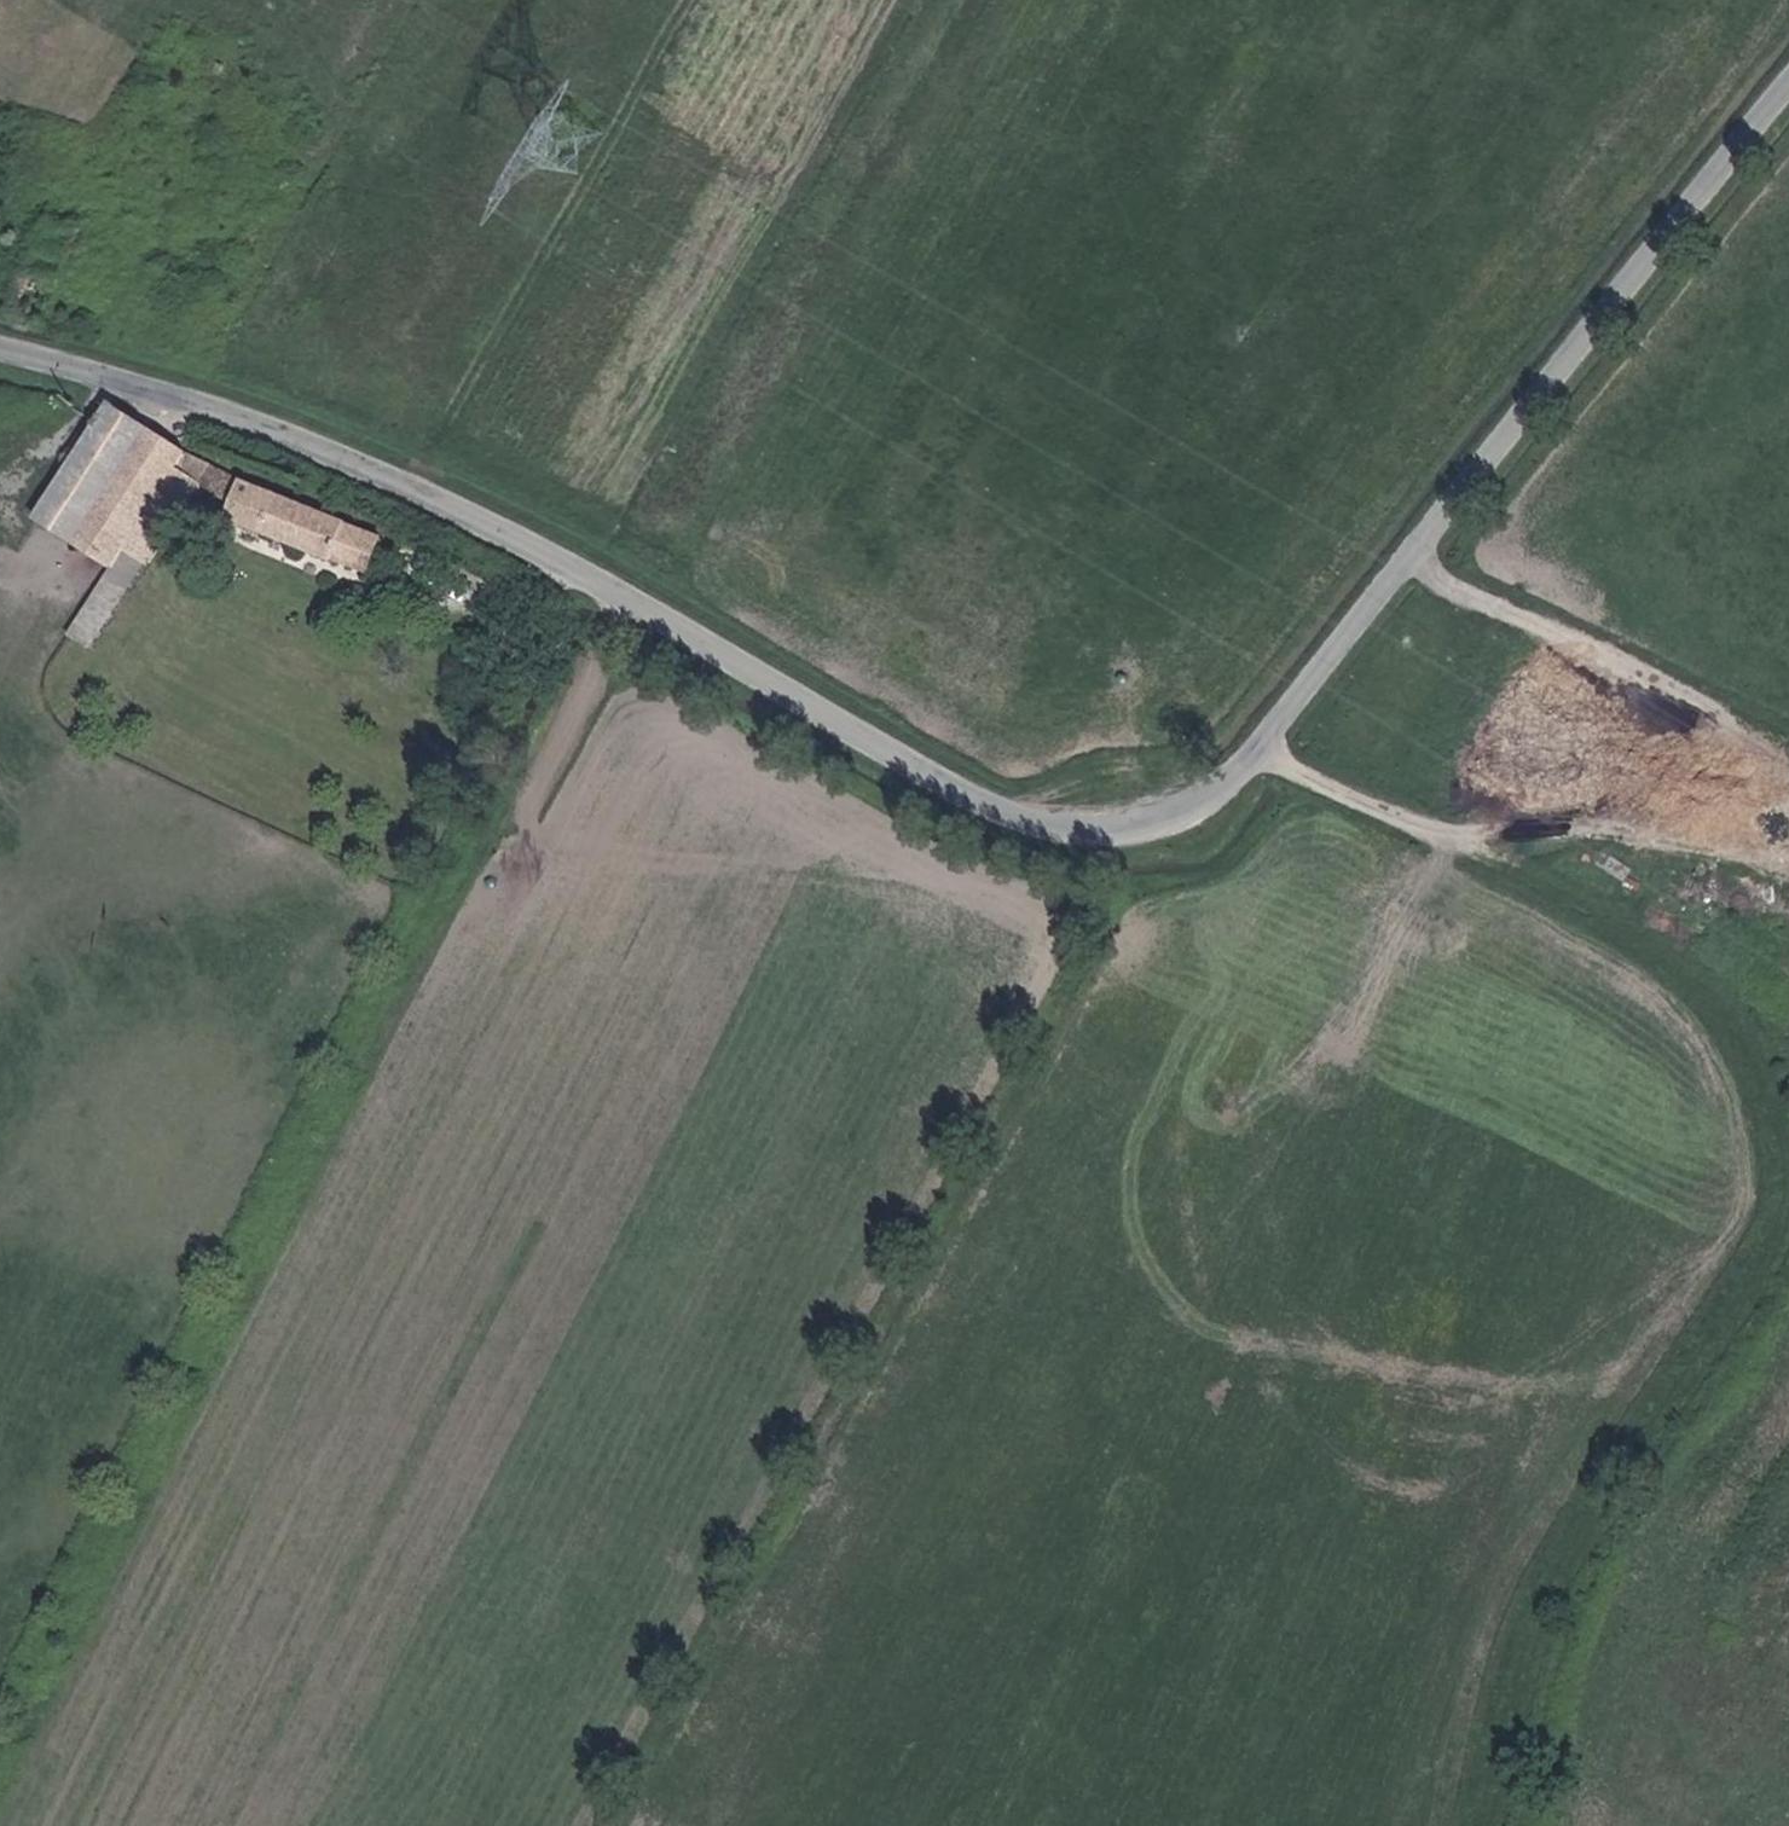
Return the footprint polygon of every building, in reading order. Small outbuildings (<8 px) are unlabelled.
[(191,467),(113,417),(41,529),(117,578),(137,551),(157,564),(204,489),(185,476),(191,467)] [(340,565),(353,533),(279,504),(266,535),(340,565)] [(386,548),(353,533),(340,565),(374,579),(386,548)]
